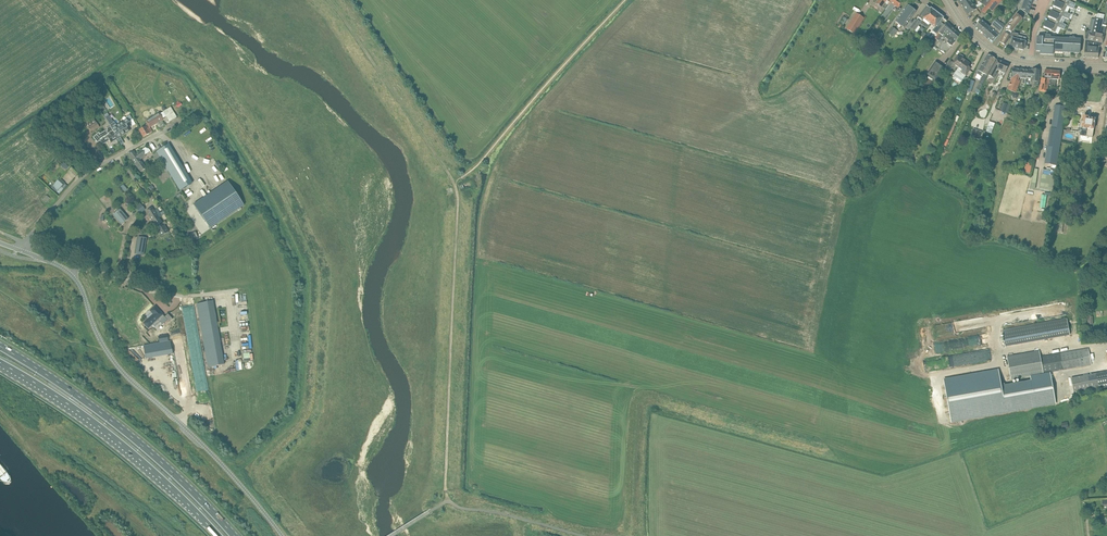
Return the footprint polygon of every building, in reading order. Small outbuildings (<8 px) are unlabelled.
[(893,0),(878,0),(876,3),(881,7),(885,2),(889,5),(885,10),(893,0)] [(900,0),(893,0),(885,10),(886,10),(880,18),(885,21),(894,9),(893,9),(895,6),(898,8),(903,2),(900,0)] [(977,8),(977,7),(982,4),(981,2),(975,6),(972,0),(958,0),(968,15),(977,8)] [(986,6),(982,11),(985,14),(989,8),(993,11),(998,4),(993,0),(991,0),(989,2),(986,6)] [(1021,9),(1028,14),(1033,0),(1024,0),(1021,9)] [(1076,4),(1067,0),(1060,0),(1059,2),(1056,1),(1053,7),(1056,8),(1071,15),(1071,14),(1065,12),(1067,6),(1073,9),(1076,4)] [(895,22),(904,28),(916,11),(907,5),(895,22)] [(916,19),(910,28),(914,31),(921,23),(927,27),(930,23),(938,13),(934,10),(931,8),(927,5),(925,8),(918,17),(917,19),(916,19)] [(1056,8),(1054,12),(1051,11),(1048,17),(1051,18),(1066,25),(1060,22),(1062,17),(1069,19),(1071,15),(1056,8)] [(938,13),(930,23),(935,27),(933,30),(937,33),(937,34),(944,24),(940,21),(943,18),(940,15),(938,13)] [(1085,41),(1084,57),(1098,58),(1098,57),(1099,52),(1099,48),(1099,47),(1100,47),(1102,43),(1106,27),(1102,26),(1102,24),(1103,19),(1104,15),(1097,13),(1096,17),(1095,17),(1094,19),(1091,32),(1088,31),(1085,30),(1085,39),(1085,40),(1085,41)] [(853,32),(862,18),(856,14),(847,29),(853,32)] [(1017,14),(1006,27),(1007,28),(1009,30),(1011,32),(1012,32),(1023,18),(1017,14)] [(843,17),(840,23),(847,26),(850,20),(843,17)] [(1049,23),(1046,21),(1043,27),(1055,33),(1058,27),(1064,30),(1066,25),(1051,18),(1049,23)] [(981,20),(974,28),(983,35),(990,27),(981,20)] [(983,35),(992,43),(999,35),(1003,28),(995,21),(990,27),(983,35)] [(935,38),(932,42),(934,44),(937,40),(938,40),(942,35),(943,36),(944,34),(943,34),(945,32),(947,33),(944,37),(949,40),(947,42),(952,46),(960,35),(948,23),(944,27),(943,27),(935,38)] [(893,37),(898,31),(892,27),(888,33),(893,37)] [(1012,38),(1010,46),(1011,47),(1015,48),(1014,49),(1018,50),(1018,49),(1023,50),(1024,48),(1025,48),(1026,46),(1026,44),(1025,44),(1026,42),(1025,42),(1025,41),(1026,37),(1018,35),(1018,34),(1014,32),(1013,37),(1012,38)] [(1005,33),(1000,42),(1005,45),(1010,36),(1010,35),(1009,35),(1006,33),(1005,33)] [(1053,55),(1054,40),(1043,39),(1043,37),(1037,37),(1036,51),(1040,51),(1040,54),(1053,55)] [(1080,53),(1080,41),(1055,40),(1055,52),(1055,50),(1059,50),(1058,51),(1058,52),(1068,52),(1068,50),(1071,51),(1071,52),(1071,53),(1072,53),(1072,52),(1071,52),(1072,51),(1075,51),(1075,52),(1074,52),(1074,53),(1080,53)] [(945,68),(943,70),(947,73),(948,73),(950,71),(952,68),(953,69),(955,65),(958,67),(964,59),(964,58),(964,57),(961,54),(960,55),(958,57),(957,56),(954,60),(953,62),(950,60),(945,68)] [(985,59),(982,64),(986,66),(992,57),(987,54),(985,59)] [(979,84),(976,89),(979,91),(982,85),(993,64),(996,59),(992,57),(986,66),(983,73),(984,74),(979,84)] [(958,67),(954,74),(962,80),(965,77),(968,73),(971,68),(968,66),(970,63),(964,59),(958,67)] [(997,60),(988,75),(994,78),(996,73),(998,70),(1005,73),(1007,70),(1009,65),(997,60)] [(918,87),(927,93),(944,67),(936,61),(918,87)] [(982,64),(977,74),(981,76),(982,73),(983,73),(986,66),(982,64)] [(1012,78),(1008,89),(1016,92),(1021,80),(1018,80),(1019,78),(1021,78),(1022,69),(1013,68),(1012,74),(1012,78)] [(1026,84),(1028,85),(1029,83),(1030,79),(1031,79),(1031,82),(1035,82),(1035,85),(1038,85),(1039,81),(1039,78),(1040,72),(1040,70),(1032,69),(1032,70),(1027,70),(1026,83),(1026,84)] [(1052,70),(1045,70),(1045,78),(1042,78),(1039,91),(1047,93),(1048,85),(1051,85),(1052,70)] [(1059,80),(1060,71),(1052,70),(1051,85),(1056,85),(1056,79),(1059,80)] [(922,92),(919,98),(929,103),(932,97),(922,92)] [(110,97),(106,100),(110,107),(114,105),(110,97)] [(927,103),(917,98),(913,105),(923,110),(927,103)] [(1003,103),(1000,111),(1006,113),(1009,105),(1003,103)] [(1050,128),(1045,164),(1047,164),(1056,165),(1062,131),(1066,107),(1055,105),(1052,128),(1050,128)] [(170,107),(163,112),(166,116),(169,122),(177,117),(174,113),(170,107)] [(140,130),(139,130),(143,137),(152,132),(150,127),(163,119),(162,119),(166,116),(163,112),(160,114),(159,113),(146,122),(147,124),(144,125),(145,126),(144,127),(140,130)] [(109,115),(105,118),(110,126),(118,138),(124,135),(125,134),(119,124),(117,125),(115,122),(114,122),(109,115)] [(127,119),(119,124),(125,134),(130,131),(128,128),(132,125),(132,126),(136,124),(133,119),(130,115),(126,117),(127,119)] [(1080,136),(1093,137),(1095,119),(1088,117),(1083,116),(1082,121),(1081,121),(1080,127),(1079,127),(1078,131),(1081,131),(1080,136)] [(92,132),(100,127),(97,122),(96,123),(94,119),(87,124),(92,132)] [(989,121),(987,132),(993,133),(995,122),(989,121)] [(99,132),(93,137),(94,138),(98,143),(101,140),(105,138),(107,136),(108,139),(111,143),(118,138),(110,126),(110,127),(106,129),(107,130),(100,134),(99,132)] [(982,132),(973,129),(970,137),(979,140),(982,132)] [(168,144),(156,151),(179,191),(191,184),(168,144)] [(136,164),(135,165),(141,172),(146,169),(139,160),(145,156),(145,154),(142,150),(136,154),(133,151),(129,155),(136,164)] [(1025,163),(1023,172),(1030,173),(1032,164),(1025,163)] [(1055,170),(1042,169),(1040,190),(1052,191),(1055,170)] [(51,186),(51,187),(53,188),(60,194),(67,185),(60,179),(59,178),(51,186)] [(226,182),(193,204),(210,228),(243,206),(226,182)] [(140,213),(145,209),(141,204),(136,208),(140,213)] [(152,221),(159,217),(152,207),(146,211),(152,221)] [(120,208),(114,214),(122,224),(129,218),(120,208)] [(157,230),(161,236),(169,232),(164,225),(159,217),(152,221),(158,230),(157,230)] [(195,232),(183,237),(186,243),(198,238),(195,232)] [(144,255),(146,238),(137,237),(135,254),(144,255)] [(209,301),(197,304),(208,367),(221,365),(209,301)] [(154,308),(150,314),(154,317),(149,322),(145,327),(150,331),(154,326),(156,328),(161,323),(164,325),(168,320),(163,316),(154,308)] [(1002,330),(1005,346),(1069,335),(1067,319),(1002,330)] [(177,335),(174,325),(173,325),(173,326),(166,327),(169,343),(176,342),(175,335),(177,335)] [(197,366),(193,339),(180,342),(184,369),(197,366)] [(1011,379),(1043,373),(1043,374),(1091,365),(1088,348),(1040,357),(1039,351),(1007,356),(1011,379)] [(1001,386),(998,370),(943,379),(951,421),(1055,403),(1050,373),(1030,377),(1031,381),(1001,386)] [(1071,378),(1074,395),(1106,389),(1106,371),(1071,378)]
